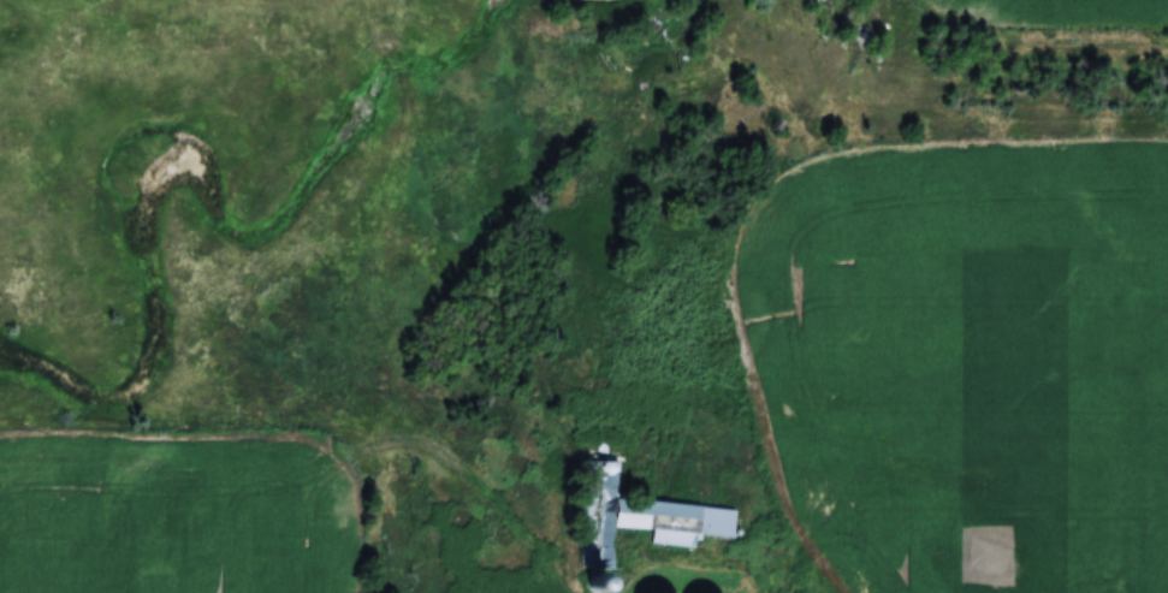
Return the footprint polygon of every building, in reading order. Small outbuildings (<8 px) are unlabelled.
[(578,568),(610,570),(612,527),(649,528),(649,544),(695,546),(696,535),(730,536),(732,505),(614,500),(615,462),(582,460),(578,568)]
